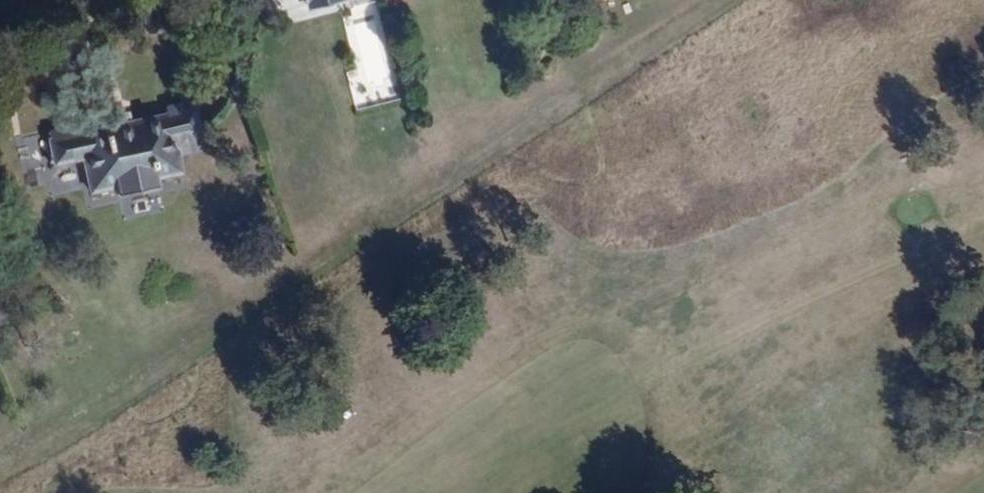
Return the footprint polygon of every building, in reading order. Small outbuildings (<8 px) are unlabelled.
[(352,0),(315,0),(318,15),(353,8),(352,0)] [(163,181),(188,175),(184,154),(209,148),(201,108),(200,100),(169,107),(170,114),(80,134),(79,128),(50,135),(57,167),(85,161),(90,179),(93,196),(122,190),(124,201),(165,191),(163,181)]
